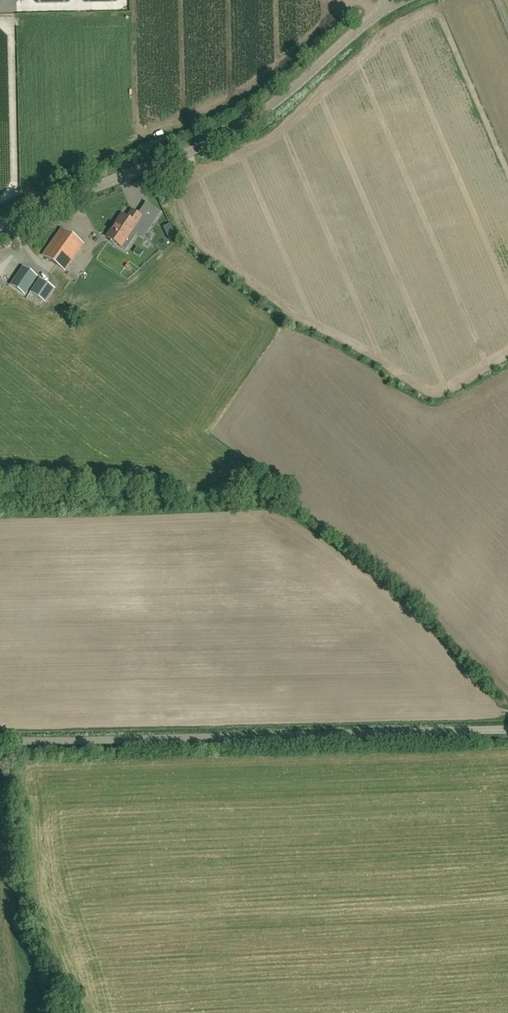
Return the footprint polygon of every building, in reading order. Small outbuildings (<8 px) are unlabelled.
[(147,203),(138,216),(132,211),(127,219),(122,215),(116,224),(123,229),(127,223),(129,224),(127,227),(132,230),(132,231),(138,234),(137,235),(139,236),(143,239),(161,213),(147,203)] [(138,234),(132,231),(132,230),(127,227),(129,224),(127,223),(123,229),(116,224),(107,238),(127,251),(137,235),(138,234)] [(175,237),(170,224),(163,227),(168,240),(175,237)] [(65,271),(83,244),(61,229),(42,255),(65,271)] [(25,295),(37,277),(22,267),(10,285),(25,295)] [(46,303),(55,289),(40,279),(30,292),(46,303)]
